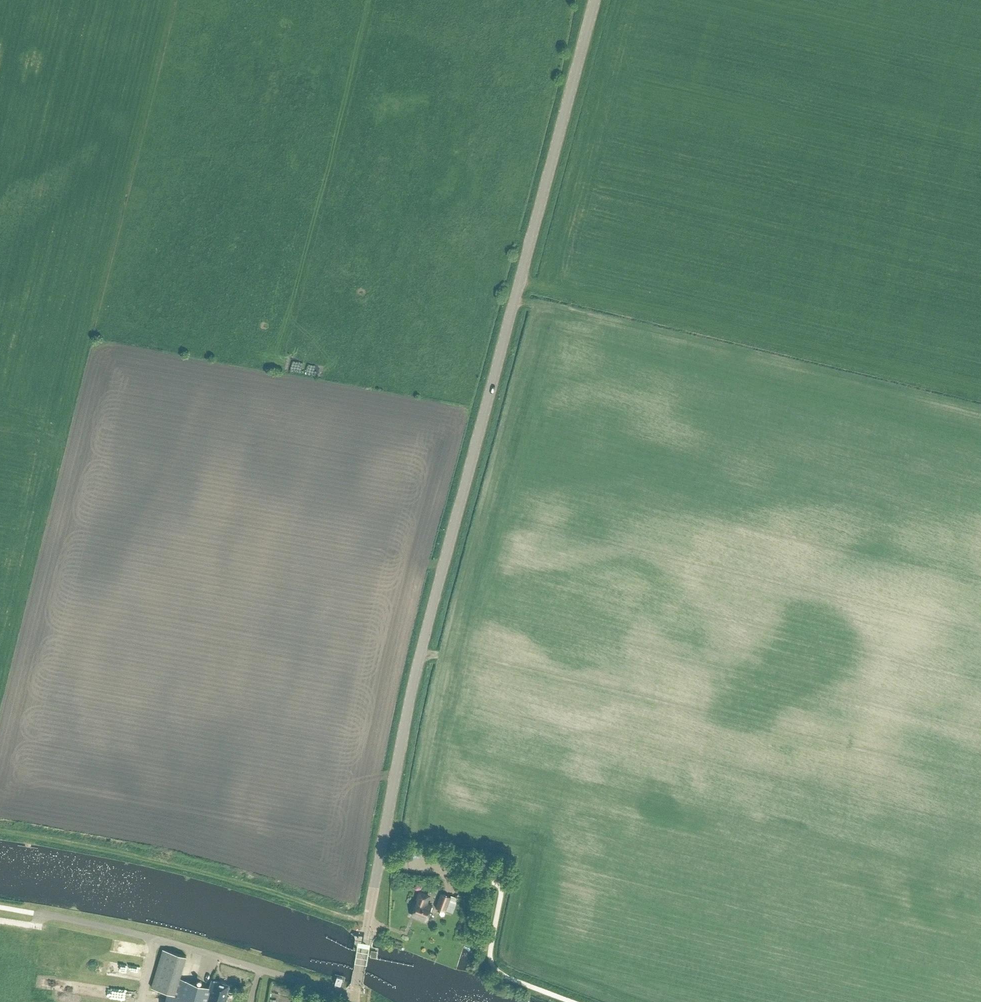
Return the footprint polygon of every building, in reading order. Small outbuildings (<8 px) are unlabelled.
[(419,891),(411,913),(426,919),(431,904),(425,901),(427,894),(419,891)] [(435,906),(446,910),(446,909),(452,911),(458,897),(451,894),(451,895),(441,891),(435,906)] [(227,994),(226,993),(229,983),(211,978),(209,986),(179,978),(186,955),(162,948),(151,987),(168,992),(165,1001),(225,1001),(227,994)] [(112,965),(96,961),(95,966),(121,973),(124,961),(114,958),(112,965)]
